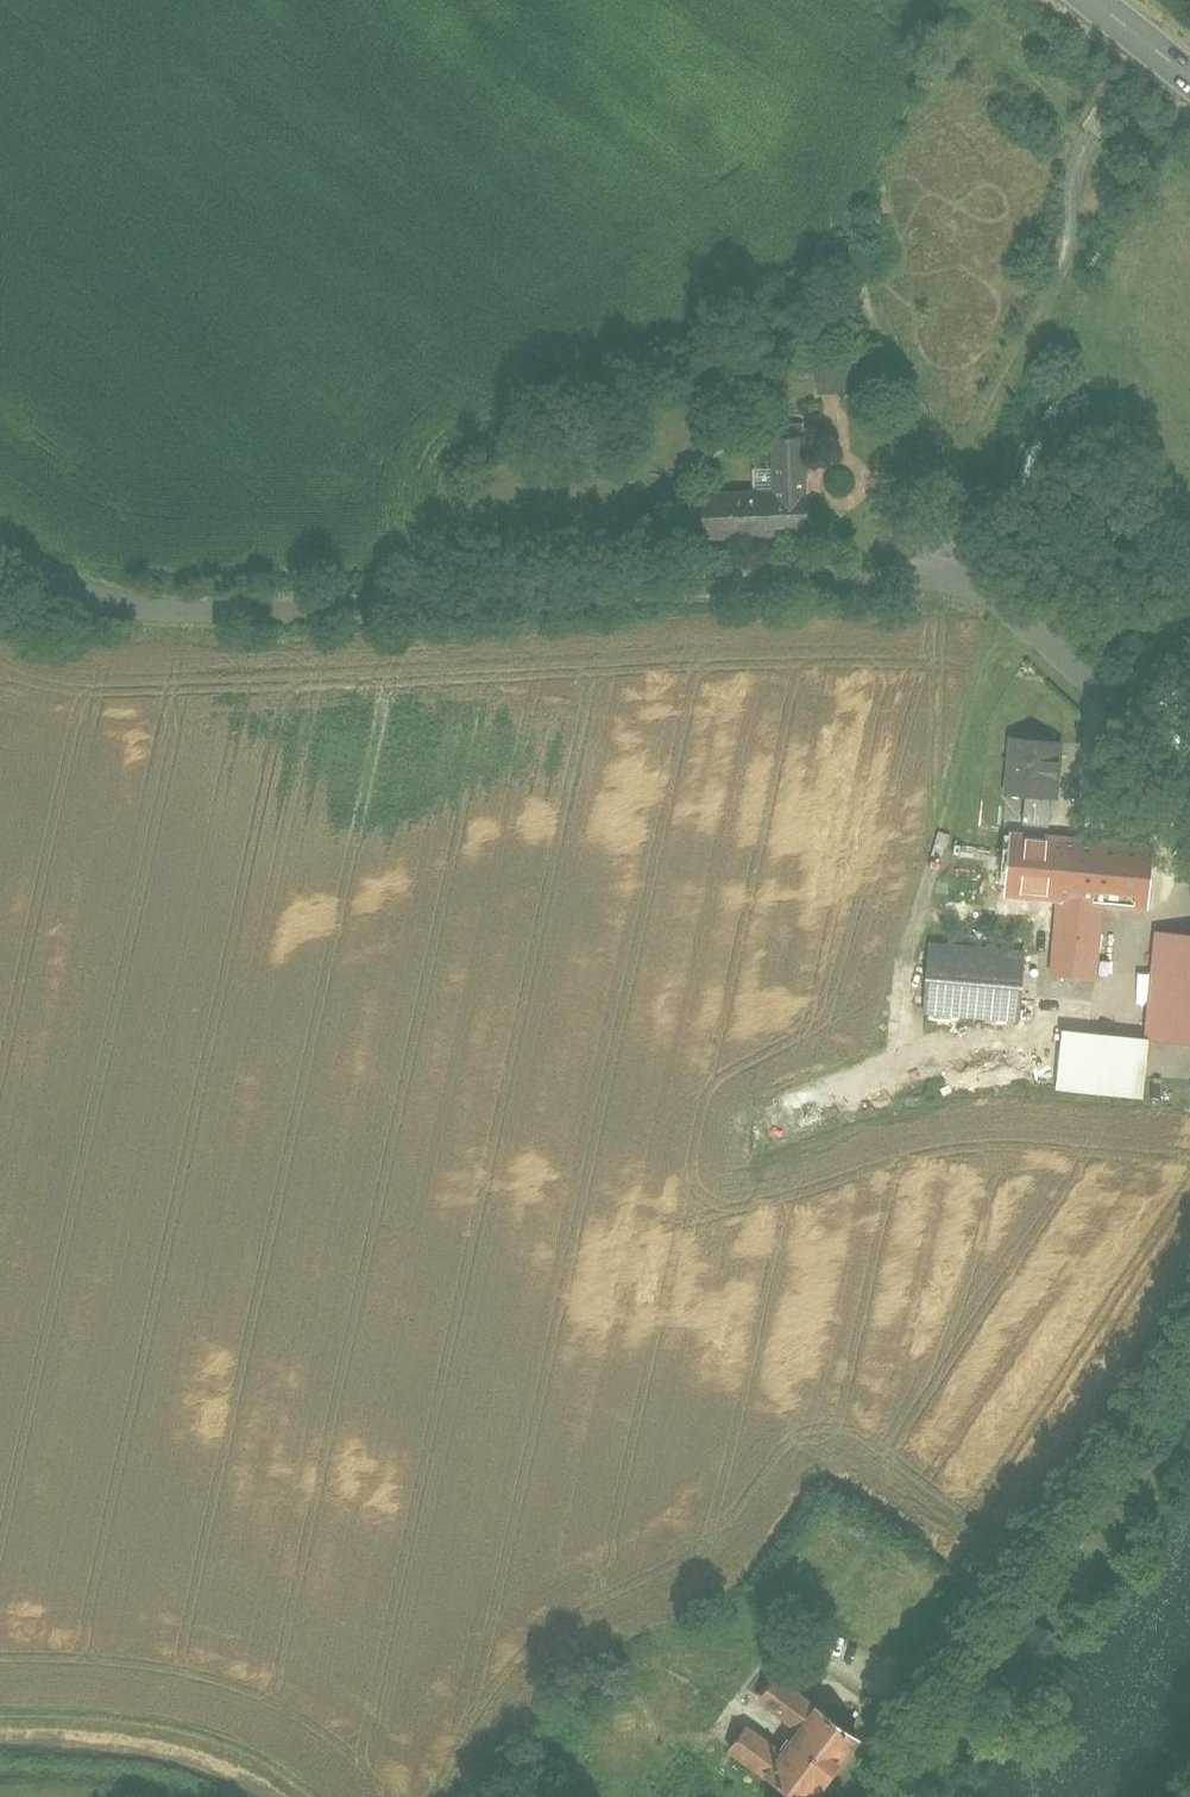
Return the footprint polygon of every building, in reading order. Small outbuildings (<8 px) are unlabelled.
[(703,504),(705,534),(812,528),(808,442),(780,444),(783,500),(703,504)] [(1145,901),(1148,842),(1059,839),(1063,744),(1016,742),(1014,793),(1034,793),(1032,837),(1018,837),(1016,896),(1066,898),(1063,972),(1097,974),(1101,899),(1145,901)] [(1157,1048),(1189,1052),(1189,938),(1169,936),(1157,1048)] [(1024,953),(937,950),(936,1006),(1022,1009),(1024,953)] [(1151,1041),(1066,1035),(1062,1085),(1148,1090),(1151,1041)] [(735,1752),(795,1796),(813,1796),(854,1742),(786,1691),(770,1713),(809,1742),(792,1765),(749,1734),(735,1752)]
